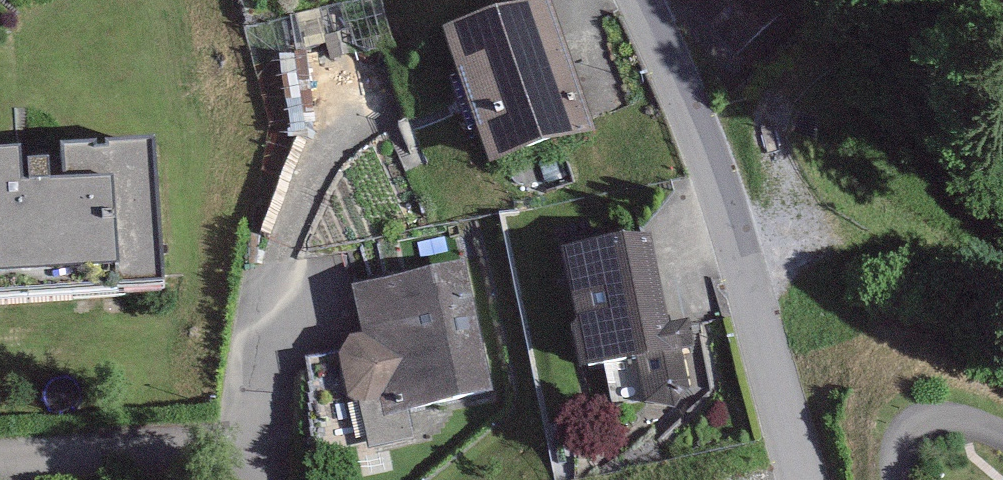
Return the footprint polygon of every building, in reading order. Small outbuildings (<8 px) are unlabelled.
[(793,0),(692,0),(740,51),(793,0)] [(540,6),(433,27),(461,172),(568,152),(540,6)] [(137,295),(127,149),(30,155),(33,197),(0,200),(0,304),(137,295)] [(648,229),(543,247),(564,367),(637,354),(669,348),(665,326),(648,229)] [(470,267),(354,293),(363,341),(342,359),(351,401),(363,407),(370,446),(432,436),(425,414),(496,399),(470,267)] [(692,350),(687,322),(665,326),(669,348),(637,354),(646,403),(676,409),(689,387),(682,352),(692,350)]
